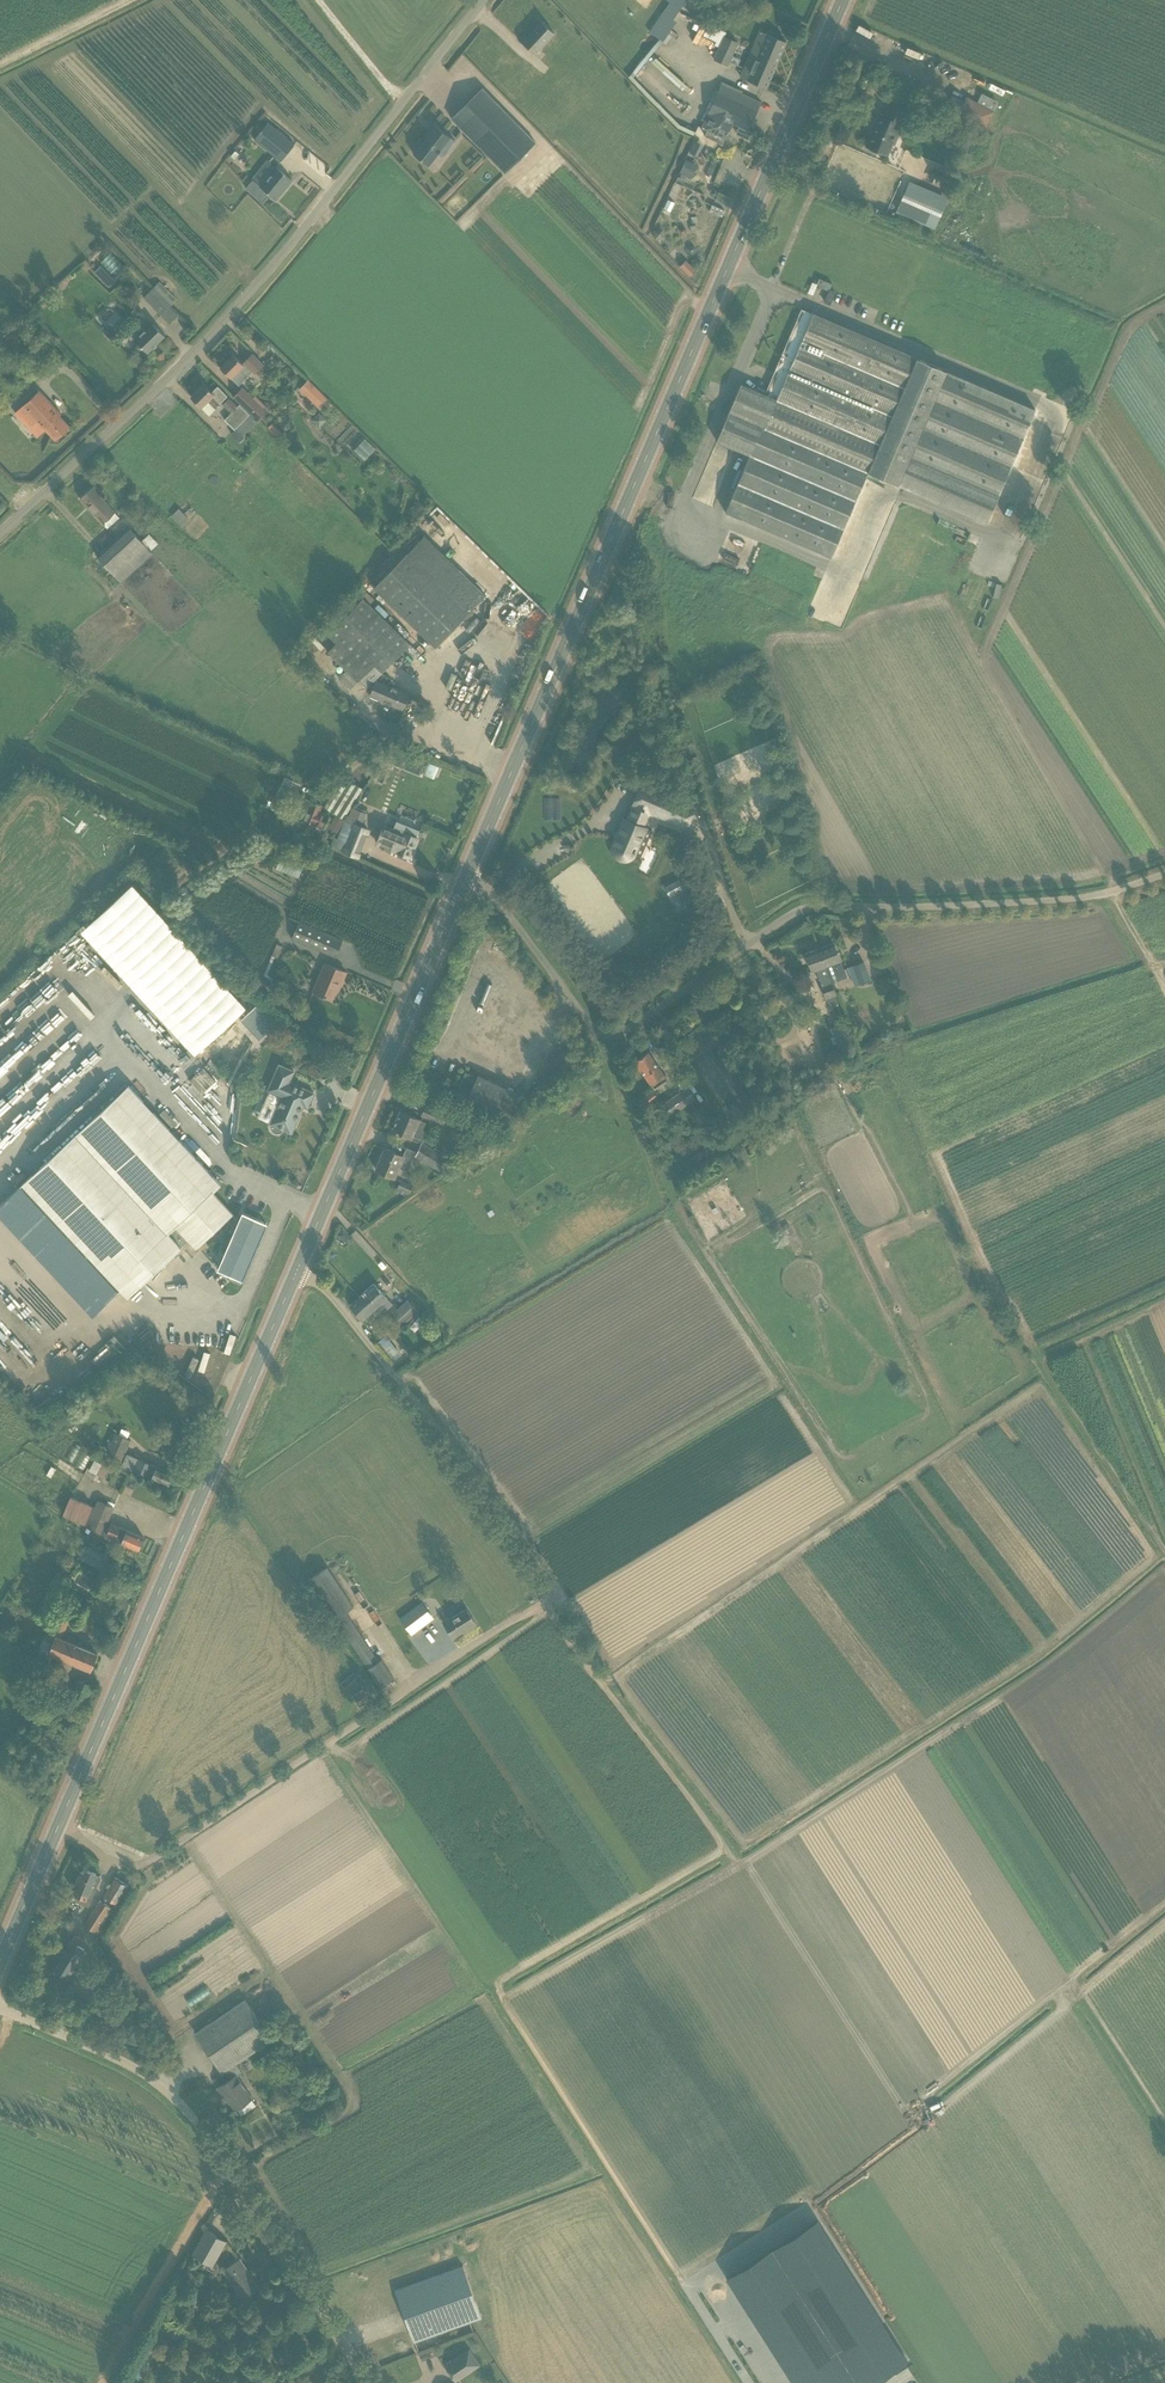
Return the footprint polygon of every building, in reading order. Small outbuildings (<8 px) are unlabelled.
[(662,14),(672,21),(687,0),(671,0),(662,14)] [(519,40),(535,54),(554,33),(542,22),(527,37),(524,34),(519,40)] [(708,36),(712,27),(703,23),(699,31),(708,36)] [(745,67),(741,77),(756,83),(767,88),(786,42),(775,38),(767,34),(751,70),(745,67)] [(738,43),(724,36),(713,59),(727,66),(738,43)] [(732,124),(748,131),(760,103),(720,85),(708,113),(710,114),(707,121),(704,120),(700,128),(726,139),(732,124)] [(679,102),(697,112),(706,95),(692,87),(687,95),(684,93),(679,102)] [(505,173),(535,143),(482,89),(451,118),(505,173)] [(928,95),(921,111),(941,120),(950,100),(930,91),(928,95)] [(984,128),(994,111),(998,102),(981,93),(977,102),(967,97),(958,114),(970,120),(984,128)] [(909,108),(902,105),(891,100),(884,116),(879,115),(866,146),(887,155),(892,144),(894,145),(899,134),(897,133),(900,124),(901,125),(909,108)] [(254,139),(271,153),(281,161),(294,144),(268,123),(254,139)] [(435,125),(413,154),(428,166),(444,145),(449,148),(455,141),(435,125)] [(696,180),(703,164),(695,160),(687,176),(696,180)] [(259,186),(266,192),(276,200),(292,180),(276,166),(259,186)] [(939,193),(909,181),(896,212),(925,225),(939,193)] [(682,267),(689,261),(681,250),(674,256),(682,267)] [(116,255),(105,264),(118,278),(128,269),(116,255)] [(684,269),(695,279),(701,272),(690,262),(684,269)] [(161,315),(170,306),(177,300),(159,282),(144,297),(161,315)] [(27,299),(23,303),(28,309),(32,304),(27,299)] [(736,517),(831,557),(868,472),(987,523),(1034,408),(916,358),(812,314),(801,309),(765,394),(741,384),(716,441),(749,455),(725,512),(736,517)] [(165,336),(156,327),(152,323),(145,331),(138,324),(129,334),(135,340),(139,344),(147,353),(165,336)] [(108,327),(104,332),(113,341),(117,336),(108,327)] [(233,355),(220,368),(229,376),(231,378),(238,385),(244,379),(251,373),(250,372),(252,371),(254,374),(264,364),(252,353),(242,364),(241,363),(233,355)] [(308,380),(299,389),(313,402),(318,408),(327,399),(322,393),(308,380)] [(227,396),(226,395),(218,386),(211,392),(204,385),(191,397),(200,405),(201,407),(207,401),(215,408),(227,396)] [(242,387),(233,396),(258,421),(268,412),(242,387)] [(61,414),(53,405),(40,391),(22,407),(23,408),(16,414),(23,421),(31,430),(37,424),(44,430),(46,429),(55,439),(69,426),(59,415),(61,414)] [(228,398),(222,404),(231,413),(224,419),(235,430),(237,428),(245,419),(249,415),(240,405),(237,407),(228,398)] [(319,427),(326,419),(319,413),(312,420),(319,427)] [(281,442),(287,436),(278,425),(272,431),(281,442)] [(92,488),(80,499),(88,508),(103,524),(107,528),(119,517),(115,513),(115,512),(101,496),(92,488)] [(189,520),(178,509),(171,516),(182,527),(189,520)] [(98,558),(121,582),(152,553),(149,550),(141,541),(129,529),(98,558)] [(148,534),(141,541),(149,550),(157,543),(148,534)] [(374,587),(427,638),(435,647),(485,595),(423,535),(374,587)] [(160,553),(171,544),(167,538),(155,547),(160,553)] [(92,565),(117,591),(121,587),(97,561),(92,565)] [(363,598),(328,634),(337,643),(329,652),(347,670),(339,678),(350,689),(359,680),(367,687),(382,671),(410,643),(401,635),(363,598)] [(401,663),(411,671),(414,666),(405,658),(401,663)] [(317,659),(313,663),(322,673),(326,669),(317,659)] [(408,694),(376,681),(370,695),(402,709),(408,694)] [(393,743),(389,752),(423,766),(427,757),(393,743)] [(442,779),(446,767),(431,763),(428,775),(442,779)] [(380,772),(376,778),(384,782),(388,776),(380,772)] [(696,774),(687,776),(693,792),(701,789),(696,774)] [(345,786),(339,783),(324,807),(343,819),(362,789),(349,780),(345,786)] [(622,860),(625,860),(627,860),(631,859),(633,857),(634,855),(636,852),(636,850),(646,828),(642,827),(649,812),(685,828),(695,806),(653,788),(642,783),(633,805),(634,806),(628,820),(624,819),(612,846),(612,849),(613,851),(613,854),(615,856),(616,857),(618,859),(620,860),(622,860)] [(275,797),(271,807),(279,811),(283,801),(275,797)] [(310,834),(314,824),(323,828),(329,815),(319,811),(321,805),(306,799),(301,810),(298,818),(304,820),(300,830),(310,834)] [(346,819),(340,834),(348,837),(345,844),(361,850),(369,829),(361,826),(366,813),(352,807),(346,819)] [(336,816),(331,823),(340,828),(344,821),(336,816)] [(384,825),(376,843),(397,852),(396,854),(398,856),(406,859),(407,856),(411,857),(414,850),(410,849),(415,837),(414,837),(416,832),(397,823),(394,829),(384,825)] [(289,845),(303,852),(309,838),(294,832),(289,845)] [(286,856),(279,871),(303,881),(309,866),(286,856)] [(192,863),(185,867),(191,878),(198,873),(192,863)] [(684,876),(665,886),(670,896),(677,892),(677,893),(680,891),(682,889),(687,898),(681,901),(685,909),(698,902),(693,894),(692,894),(688,886),(689,886),(684,876)] [(659,915),(661,907),(653,905),(650,913),(659,915)] [(92,927),(96,934),(110,926),(105,919),(92,927)] [(292,939),(335,957),(343,940),(299,921),(292,939)] [(271,940),(266,937),(263,944),(269,946),(271,940)] [(69,952),(78,963),(93,951),(84,940),(69,952)] [(276,943),(267,964),(270,965),(274,957),(277,958),(282,946),(276,943)] [(833,943),(818,948),(831,983),(847,977),(833,943)] [(818,948),(805,953),(809,964),(812,972),(817,970),(822,985),(821,985),(826,999),(829,1007),(839,1003),(836,995),(831,983),(818,948)] [(864,962),(848,968),(855,985),(870,979),(864,962)] [(346,972),(335,967),(325,963),(313,991),(321,995),(332,999),(340,981),(342,982),(346,972)] [(716,988),(704,996),(710,1006),(712,1008),(718,1004),(719,1007),(726,1002),(719,993),(716,988)] [(292,990),(286,996),(293,1003),(299,997),(292,990)] [(10,1018),(31,1003),(24,993),(3,1007),(10,1018)] [(303,998),(299,1000),(299,1005),(303,1007),(307,1005),(307,1000),(303,998)] [(259,1003),(247,1014),(263,1029),(274,1018),(259,1003)] [(39,1039),(48,1035),(42,1021),(33,1025),(39,1039)] [(84,1036),(100,1047),(105,1039),(89,1028),(84,1036)] [(248,1033),(237,1043),(245,1052),(255,1042),(248,1033)] [(781,1078),(790,1074),(778,1047),(769,1051),(781,1078)] [(634,1061),(641,1071),(654,1088),(667,1079),(648,1052),(634,1061)] [(279,1066),(268,1091),(282,1097),(271,1125),(280,1128),(291,1133),(301,1111),(299,1110),(301,1105),(307,1107),(314,1093),(303,1088),(289,1083),(293,1072),(279,1066)] [(503,1124),(512,1104),(517,1093),(478,1075),(477,1077),(466,1072),(455,1095),(466,1101),(464,1105),(503,1124)] [(22,1184),(119,1288),(127,1297),(189,1240),(195,1247),(210,1233),(211,1234),(217,1228),(216,1227),(231,1213),(211,1192),(221,1184),(212,1175),(128,1085),(22,1184)] [(663,1103),(672,1115),(696,1099),(687,1086),(663,1103)] [(200,1106),(216,1133),(228,1126),(223,1117),(231,1113),(227,1107),(239,1100),(231,1087),(200,1106)] [(652,1090),(645,1095),(650,1101),(657,1096),(652,1090)] [(422,1115),(443,1124),(447,1114),(426,1105),(422,1115)] [(424,1142),(428,1132),(423,1130),(426,1122),(419,1120),(419,1119),(400,1111),(392,1129),(396,1131),(398,1132),(398,1131),(409,1136),(414,1138),(424,1142)] [(473,1127),(470,1134),(478,1138),(481,1131),(473,1127)] [(12,1154),(19,1148),(5,1132),(0,1137),(0,1141),(3,1144),(12,1154)] [(416,1156),(440,1171),(447,1159),(424,1144),(416,1156)] [(407,1170),(415,1151),(406,1147),(402,1156),(384,1148),(375,1169),(387,1173),(395,1177),(399,1167),(407,1170)] [(413,1185),(401,1180),(397,1188),(398,1189),(397,1191),(406,1196),(407,1193),(410,1194),(413,1185)] [(790,1227),(784,1230),(787,1236),(793,1233),(790,1227)] [(343,1229),(338,1235),(348,1244),(353,1238),(343,1229)] [(367,1315),(374,1322),(392,1304),(373,1283),(349,1305),(362,1319),(367,1315)] [(53,1298),(49,1303),(63,1316),(67,1312),(53,1298)] [(392,1304),(385,1311),(390,1316),(389,1316),(398,1327),(416,1311),(407,1300),(398,1308),(397,1309),(392,1304)] [(22,1334),(19,1338),(30,1346),(33,1342),(22,1334)] [(400,1354),(385,1335),(377,1342),(392,1361),(400,1354)] [(114,1433),(104,1454),(120,1462),(130,1441),(114,1433)] [(71,1457),(77,1461),(86,1451),(80,1446),(71,1457)] [(126,1453),(121,1466),(132,1471),(144,1476),(145,1475),(168,1485),(173,1473),(135,1457),(126,1453)] [(84,1454),(82,1465),(92,1467),(94,1455),(84,1454)] [(101,1463),(96,1474),(102,1477),(108,1466),(101,1463)] [(50,1476),(56,1480),(62,1471),(56,1467),(50,1476)] [(84,1524),(91,1505),(89,1504),(70,1497),(62,1515),(84,1524)] [(92,1505),(84,1527),(102,1534),(108,1517),(112,1507),(96,1501),(94,1506),(92,1505)] [(111,1523),(106,1534),(115,1538),(114,1540),(138,1550),(143,1537),(111,1523)] [(100,1572),(107,1559),(85,1547),(78,1560),(100,1572)] [(393,1677),(387,1667),(380,1658),(377,1660),(345,1611),(352,1607),(327,1567),(308,1580),(332,1618),(339,1628),(341,1626),(380,1686),(393,1677)] [(433,1618),(421,1602),(398,1618),(413,1638),(417,1635),(415,1631),(433,1618)] [(477,1625),(470,1615),(466,1608),(450,1619),(449,1617),(443,1621),(447,1627),(453,1638),(467,1629),(468,1630),(477,1625)] [(53,1642),(52,1644),(94,1661),(97,1652),(61,1637),(70,1616),(60,1612),(53,1629),(50,1628),(46,1639),(53,1642)] [(52,1644),(49,1652),(90,1670),(94,1661),(52,1644)] [(403,1656),(412,1674),(427,1666),(418,1649),(403,1656)] [(77,1894),(74,1900),(88,1906),(101,1877),(95,1875),(96,1873),(85,1869),(82,1876),(79,1874),(75,1884),(78,1886),(75,1893),(77,1894)] [(84,1924),(98,1933),(128,1885),(115,1877),(104,1896),(106,1897),(103,1902),(100,1900),(84,1924)] [(74,1935),(54,1970),(67,1978),(72,1969),(84,1949),(77,1945),(81,1939),(74,1935)] [(205,2026),(195,2033),(222,2073),(225,2070),(230,2079),(217,2087),(222,2094),(223,2093),(234,2109),(236,2108),(241,2115),(255,2105),(251,2098),(236,2075),(242,2071),(236,2063),(271,2039),(261,2024),(244,1999),(205,2026)] [(276,2094),(269,2098),(272,2103),(279,2099),(276,2094)] [(192,2254),(192,2255),(193,2255),(206,2262),(212,2266),(221,2251),(227,2241),(206,2229),(200,2240),(192,2254)] [(746,2285),(801,2382),(913,2382),(921,2378),(839,2232),(746,2285)] [(574,2260),(592,2254),(588,2240),(569,2246),(574,2260)] [(243,2298),(249,2294),(259,2288),(240,2258),(223,2269),(243,2298)] [(414,2341),(425,2337),(481,2317),(463,2265),(395,2290),(414,2341)] [(170,2303),(181,2308),(183,2304),(185,2304),(189,2296),(183,2293),(181,2296),(175,2293),(170,2303)] [(444,2365),(456,2380),(479,2365),(468,2349),(444,2365)]
